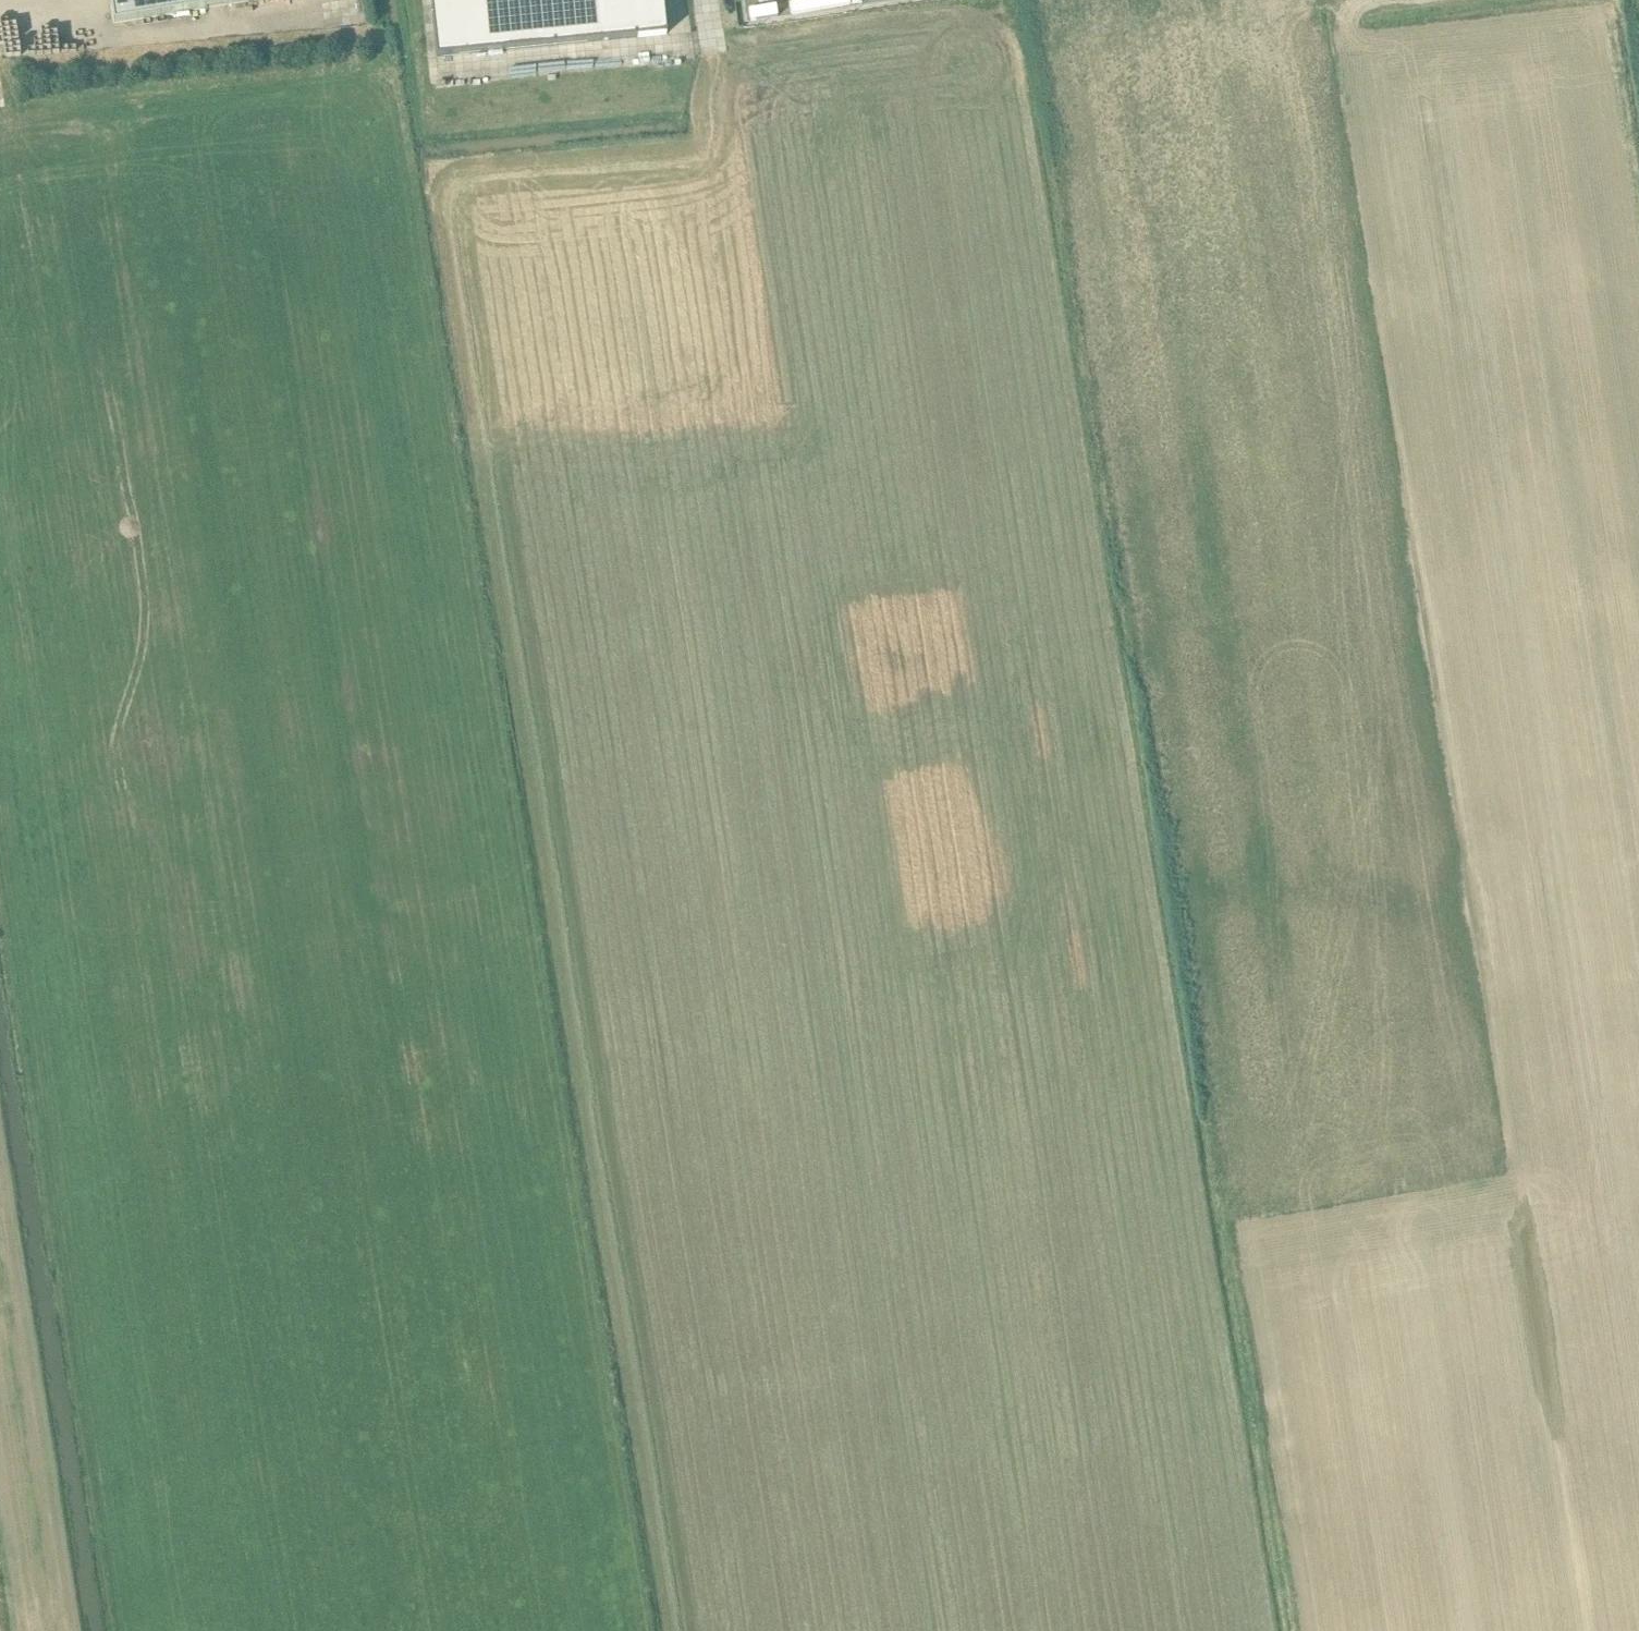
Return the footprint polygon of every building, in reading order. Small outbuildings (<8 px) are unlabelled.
[(115,22),(250,0),(111,0),(115,22)] [(437,56),(667,34),(664,0),(432,0),(437,56)]
